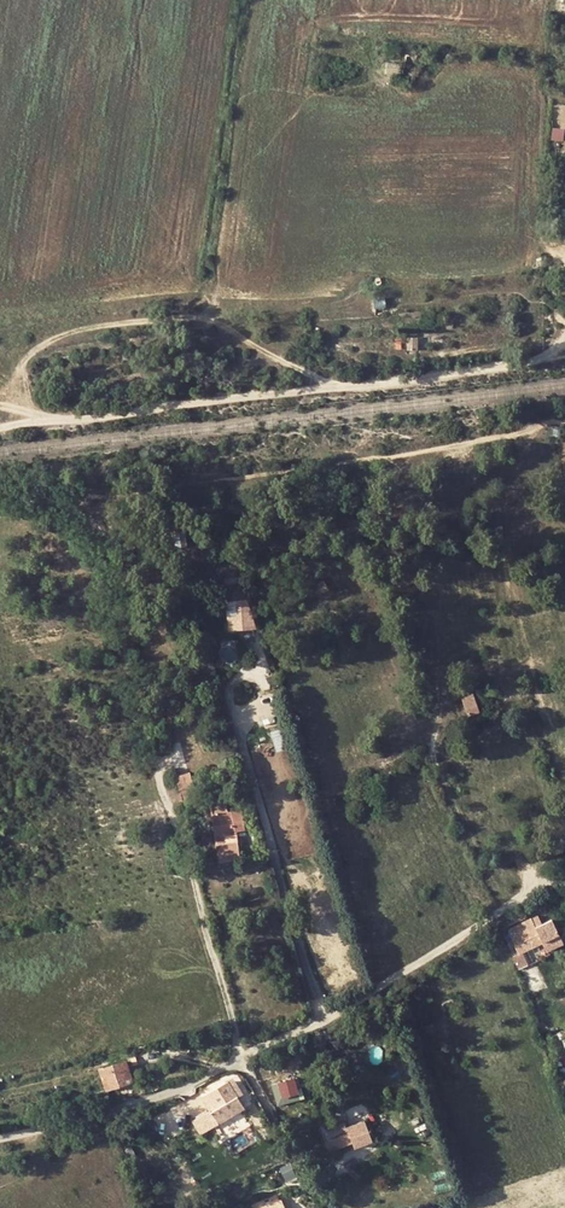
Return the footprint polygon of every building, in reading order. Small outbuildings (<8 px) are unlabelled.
[(387,63),(386,73),(399,74),(399,64),(387,63)] [(373,298),(373,309),(384,308),(383,298),(373,298)] [(406,337),(405,350),(415,350),(416,338),(406,337)] [(134,382),(135,389),(143,387),(142,380),(134,382)] [(322,577),(309,586),(314,594),(327,586),(322,577)] [(221,599),(242,597),(240,581),(219,583),(221,599)] [(242,599),(226,601),(230,624),(245,622),(242,599)] [(461,697),(462,703),(475,698),(473,693),(461,697)] [(462,703),(463,704),(467,715),(467,716),(479,712),(475,698),(462,703)] [(460,718),(467,715),(463,704),(457,706),(460,718)] [(223,769),(225,775),(231,774),(229,767),(223,769)] [(181,797),(196,792),(190,772),(175,776),(181,797)] [(196,792),(181,797),(183,802),(198,798),(196,792)] [(210,803),(218,861),(240,859),(236,830),(244,829),(241,810),(227,812),(225,801),(210,803)] [(527,940),(530,948),(542,943),(530,918),(507,930),(515,946),(527,940)] [(527,940),(515,946),(519,954),(522,952),(530,948),(527,940)] [(528,965),(522,952),(519,954),(512,957),(518,970),(528,965)] [(125,1061),(99,1069),(106,1090),(132,1081),(125,1061)] [(276,1081),(283,1104),(302,1098),(296,1075),(276,1081)] [(237,1095),(237,1096),(237,1097),(243,1094),(233,1078),(228,1080),(237,1095)] [(237,1095),(228,1080),(201,1096),(210,1110),(192,1121),(200,1134),(214,1126),(217,1132),(221,1131),(217,1124),(239,1111),(232,1099),(237,1096),(237,1095)] [(237,1097),(237,1096),(232,1099),(239,1111),(243,1108),(237,1097)] [(364,1120),(346,1127),(352,1142),(354,1147),(373,1139),(364,1120)] [(352,1142),(346,1127),(344,1121),(323,1129),(331,1151),(352,1142)] [(131,1148),(124,1150),(127,1159),(134,1157),(131,1148)]
